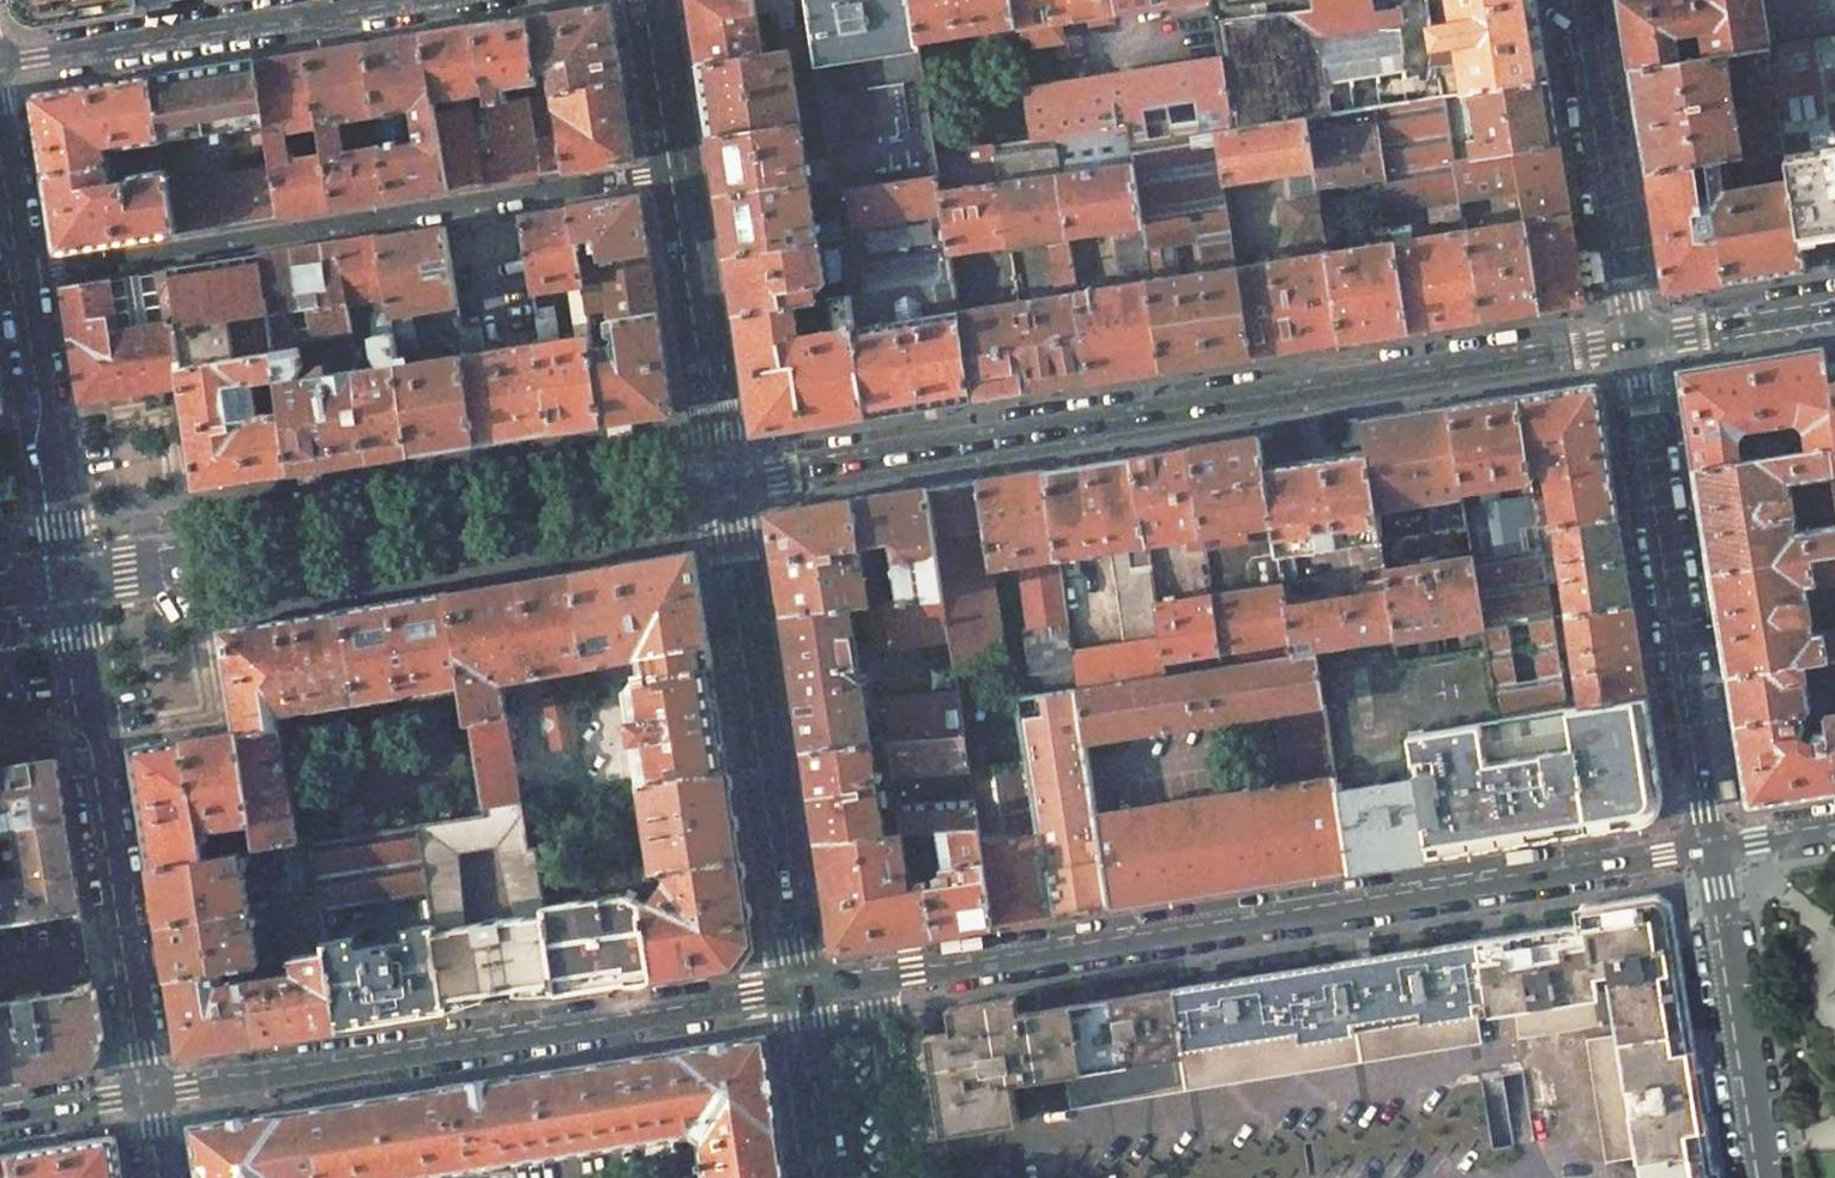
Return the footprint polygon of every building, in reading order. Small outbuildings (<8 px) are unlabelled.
[(47,18),(48,18),(48,19),(141,5),(140,0),(21,0),(47,18)] [(694,27),(700,65),(764,55),(759,16),(756,0),(690,0),(694,27)] [(781,52),(792,51),(812,48),(807,0),(756,0),(759,16),(771,14),(776,14),(781,52)] [(822,118),(831,178),(833,190),(835,190),(938,175),(934,152),(918,43),(911,0),(807,0),(812,48),(822,118)] [(918,43),(1015,28),(1011,0),(911,0),(918,43)] [(1015,28),(1033,25),(1076,18),(1113,12),(1112,0),(1011,0),(1015,28)] [(1113,12),(1190,0),(1112,0),(1113,12)] [(1221,61),(1232,128),(1306,116),(1346,111),(1373,106),(1443,95),(1441,77),(1428,79),(1429,64),(1405,69),(1399,20),(1430,15),(1428,0),(1211,0),(1221,61)] [(1452,22),(1430,25),(1432,48),(1429,64),(1428,79),(1441,77),(1443,95),(1549,78),(1537,0),(1449,0),(1452,22)] [(1630,70),(1631,70),(1725,56),(1746,52),(1768,48),(1760,0),(1619,0),(1630,70)] [(529,16),(539,94),(623,82),(616,38),(611,3),(529,16)] [(486,91),(489,102),(529,96),(539,94),(529,16),(476,25),(486,91)] [(1076,18),(1033,25),(1036,44),(1058,41),(1061,58),(1081,54),(1076,18)] [(476,25),(423,33),(433,98),(448,96),(449,108),(474,104),(473,92),(486,91),(476,25)] [(423,33),(366,43),(377,112),(414,107),(417,129),(406,131),(407,142),(382,146),(390,198),(449,189),(435,110),(433,98),(423,33)] [(1834,129),(1834,131),(1834,38),(1820,40),(1834,129)] [(1768,48),(1783,137),(1834,129),(1820,40),(1768,48)] [(366,43),(309,51),(321,126),(325,153),(334,207),(376,200),(390,198),(382,146),(344,152),(339,118),(377,112),(366,43)] [(1725,56),(1631,70),(1647,171),(1693,165),(1707,163),(1741,157),(1785,150),(1783,137),(1768,48),(1746,52),(1754,101),(1744,103),(1745,106),(1733,108),(1725,56)] [(309,51),(256,60),(266,125),(269,142),(273,167),(280,215),(334,207),(325,153),(296,157),(295,151),(289,152),(286,131),(321,126),(309,51)] [(764,55),(700,65),(701,69),(711,134),(802,121),(792,51),(781,52),(764,55)] [(254,59),(153,76),(162,140),(266,125),(256,60),(254,60),(254,59)] [(1029,88),(1089,80),(1086,60),(1026,68),(1029,88)] [(1029,88),(1024,89),(1030,139),(1030,140),(1051,137),(1125,128),(1128,145),(1216,131),(1232,128),(1221,61),(1089,80),(1029,88)] [(113,144),(117,139),(116,138),(118,139),(121,143),(125,145),(162,140),(153,76),(36,94),(35,96),(47,174),(111,164),(108,147),(113,144)] [(1549,78),(1443,95),(1451,140),(1471,137),(1474,156),(1513,150),(1561,141),(1549,78)] [(632,160),(634,157),(627,115),(623,82),(539,94),(529,96),(541,174),(589,167),(632,160)] [(1443,95),(1373,106),(1376,124),(1384,177),(1387,201),(1389,208),(1427,203),(1430,222),(1464,218),(1460,197),(1454,159),(1451,140),(1443,95)] [(449,189),(541,174),(529,96),(489,102),(474,104),(449,108),(435,110),(449,189)] [(1346,111),(1306,116),(1316,187),(1384,177),(1376,124),(1349,127),(1346,111)] [(1232,128),(1216,131),(1224,181),(1281,172),(1292,243),(1306,241),(1305,231),(1323,229),(1316,187),(1306,116),(1232,128)] [(802,121),(711,134),(720,189),(720,195),(811,181),(821,179),(831,178),(822,118),(802,121)] [(1125,128),(1051,137),(1067,234),(1140,223),(1128,145),(1125,128)] [(1165,369),(1250,355),(1237,265),(1224,181),(1216,131),(1128,145),(1140,223),(1149,279),(1165,369)] [(1067,234),(1051,137),(1030,140),(1030,139),(994,144),(1009,243),(1049,237),(1055,274),(1073,271),(1067,234)] [(1524,220),(1571,212),(1561,141),(1513,150),(1519,189),(1524,220)] [(994,144),(934,152),(938,175),(949,252),(1009,243),(994,144)] [(1474,156),(1454,159),(1460,197),(1519,189),(1513,150),(1474,156)] [(1785,150),(1741,157),(1742,165),(1746,188),(1791,181),(1787,160),(1785,150)] [(1787,160),(1791,181),(1801,237),(1834,232),(1834,152),(1787,160)] [(111,164),(47,174),(59,251),(61,252),(179,233),(170,183),(165,155),(156,156),(158,171),(127,176),(124,182),(114,183),(111,164)] [(1741,157),(1707,163),(1710,184),(1720,183),(1728,181),(1726,167),(1742,165),(1741,157)] [(1693,165),(1647,171),(1665,290),(1725,281),(1711,193),(1698,196),(1693,165)] [(273,167),(170,183),(179,233),(280,216),(280,215),(273,167)] [(850,295),(868,415),(973,398),(958,309),(949,252),(938,175),(835,190),(836,197),(836,204),(841,237),(850,295)] [(831,178),(821,179),(824,198),(836,197),(835,190),(833,190),(831,178)] [(811,181),(720,195),(728,247),(729,252),(820,240),(827,239),(841,237),(836,204),(825,205),(827,220),(817,222),(811,181)] [(1721,192),(1711,193),(1725,281),(1806,268),(1803,253),(1801,237),(1791,181),(1746,188),(1721,192)] [(1720,183),(1710,184),(1711,193),(1721,192),(1720,183)] [(571,206),(580,263),(648,253),(644,226),(640,195),(571,206)] [(1374,243),(1326,251),(1341,341),(1409,330),(1394,240),(1389,208),(1387,201),(1369,204),(1374,243)] [(521,214),(531,278),(534,294),(583,286),(580,263),(571,206),(521,214)] [(1585,303),(1571,212),(1524,220),(1539,310),(1585,303)] [(1524,220),(1466,229),(1481,319),(1539,310),(1524,220)] [(446,225),(379,236),(388,296),(390,309),(397,351),(417,348),(412,310),(457,304),(446,225)] [(1466,229),(1394,240),(1409,330),(1481,319),(1466,229)] [(379,236),(337,243),(346,300),(346,302),(388,296),(379,236)] [(820,240),(729,252),(737,306),(738,311),(795,303),(816,300),(814,285),(826,283),(828,298),(830,298),(850,295),(841,237),(827,239),(832,279),(825,280),(820,240)] [(269,312),(346,300),(337,243),(259,255),(269,312)] [(1326,251),(1237,265),(1250,355),(1341,341),(1326,251)] [(611,319),(657,311),(653,283),(648,253),(580,263),(583,286),(585,293),(606,290),(609,310),(611,319)] [(181,367),(274,350),(269,312),(259,255),(168,269),(64,285),(82,400),(183,384),(181,367)] [(1149,279),(1076,290),(1091,380),(1165,369),(1149,279)] [(606,290),(585,293),(588,313),(609,310),(606,290)] [(1018,299),(1032,389),(1091,380),(1076,290),(1018,299)] [(795,303),(738,311),(756,433),(868,415),(850,295),(830,298),(834,326),(800,331),(795,303)] [(1018,299),(958,309),(973,398),(1032,389),(1018,299)] [(346,300),(269,312),(274,350),(276,350),(280,377),(282,391),(295,471),(322,466),(322,468),(344,464),(344,463),(370,459),(356,369),(327,373),(326,364),(323,365),(324,374),(296,378),(302,363),(308,363),(306,349),(300,350),(299,339),(351,331),(346,302),(346,300)] [(605,422),(593,347),(591,333),(559,339),(554,306),(536,308),(542,341),(556,429),(605,422)] [(384,364),(356,369),(370,459),(413,452),(397,355),(397,351),(390,309),(374,312),(371,318),(377,354),(384,364)] [(593,347),(605,422),(632,418),(633,419),(644,417),(644,416),(673,412),(665,357),(657,311),(611,319),(609,319),(611,334),(618,335),(615,339),(614,344),(593,347)] [(461,329),(460,319),(446,321),(442,328),(444,342),(450,346),(463,345),(461,329)] [(464,352),(485,349),(482,326),(461,329),(463,345),(464,352)] [(465,353),(477,442),(556,429),(542,341),(485,349),(464,352),(465,353)] [(1678,370),(1686,420),(1694,469),(1741,462),(1740,454),(1738,441),(1743,429),(1793,421),(1803,429),(1805,443),(1807,452),(1830,448),(1834,447),(1834,432),(1827,379),(1825,363),(1823,348),(1754,358),(1678,370)] [(274,350),(181,367),(183,384),(184,386),(183,387),(179,394),(198,486),(200,487),(294,472),(294,471),(295,471),(282,391),(271,392),(264,402),(266,412),(260,413),(255,382),(280,377),(276,350),(274,350)] [(406,353),(397,355),(413,452),(477,442),(465,353),(407,362),(406,353)] [(1550,391),(1518,395),(1531,473),(1544,471),(1552,478),(1546,484),(1549,498),(1536,506),(1539,527),(1618,515),(1612,476),(1606,437),(1607,437),(1599,385),(1597,382),(1595,382),(1550,389),(1550,391)] [(1518,395),(1450,406),(1463,491),(1482,488),(1484,502),(1465,504),(1468,526),(1473,556),(1484,627),(1487,650),(1486,650),(1496,720),(1497,721),(1568,710),(1554,618),(1550,596),(1548,586),(1539,527),(1536,506),(1534,495),(1503,499),(1501,486),(1532,482),(1531,473),(1518,395)] [(1450,406),(1363,421),(1368,454),(1369,453),(1381,539),(1424,532),(1420,503),(1427,502),(1431,531),(1468,526),(1465,504),(1463,491),(1450,406)] [(1261,436),(1191,447),(1203,536),(1205,549),(1210,581),(1227,579),(1221,533),(1273,525),(1264,470),(1266,469),(1261,436)] [(1761,441),(1755,449),(1756,452),(1757,459),(1785,455),(1784,445),(1776,439),(1761,441)] [(1805,443),(1794,446),(1795,453),(1807,452),(1805,443)] [(1191,447),(1134,456),(1148,544),(1203,536),(1191,447)] [(1694,469),(1702,521),(1710,572),(1834,552),(1834,524),(1828,525),(1799,529),(1791,482),(1821,477),(1834,475),(1834,471),(1830,448),(1807,452),(1795,453),(1785,455),(1757,459),(1741,462),(1694,469)] [(1756,452),(1740,454),(1741,462),(1757,459),(1756,452)] [(1266,469),(1264,470),(1273,525),(1277,555),(1278,557),(1364,544),(1367,567),(1385,565),(1381,539),(1369,453),(1368,454),(1339,458),(1338,455),(1304,460),(1305,463),(1266,469)] [(1081,464),(1045,470),(1062,575),(1081,572),(1079,554),(1112,549),(1127,640),(1072,649),(1077,688),(1166,674),(1156,604),(1149,551),(1131,554),(1129,547),(1148,544),(1134,456),(1081,464)] [(1045,470),(977,480),(990,567),(992,567),(1021,562),(1031,628),(1026,641),(1035,693),(1077,688),(1072,649),(1062,575),(1045,470)] [(1821,477),(1823,491),(1834,489),(1834,482),(1834,475),(1821,477)] [(977,480),(929,488),(945,595),(944,595),(951,639),(958,692),(961,713),(975,711),(970,681),(1010,675),(992,567),(990,567),(977,480)] [(929,488),(854,499),(862,546),(890,542),(900,599),(944,595),(945,595),(929,488)] [(1823,491),(1825,505),(1834,503),(1834,489),(1823,491)] [(783,609),(850,603),(869,602),(900,599),(884,587),(879,559),(865,561),(862,546),(854,499),(769,512),(777,566),(783,609)] [(1825,505),(1828,525),(1834,524),(1834,503),(1825,505)] [(1618,515),(1539,527),(1548,586),(1562,584),(1564,595),(1550,596),(1554,618),(1567,616),(1632,605),(1625,560),(1618,515)] [(1205,549),(1188,551),(1193,583),(1210,581),(1205,549)] [(588,663),(635,656),(638,676),(712,665),(703,609),(695,550),(634,561),(573,571),(588,663)] [(1710,572),(1719,624),(1727,675),(1803,663),(1816,661),(1832,659),(1834,659),(1834,630),(1815,633),(1807,586),(1834,582),(1834,552),(1710,572)] [(1248,590),(1212,595),(1222,665),(1292,653),(1285,606),(1278,557),(1277,555),(1254,558),(1245,565),(1248,590)] [(1473,556),(1386,569),(1389,590),(1396,636),(1397,636),(1397,639),(1484,627),(1473,556)] [(573,571),(452,592),(466,683),(464,684),(483,805),(519,800),(501,677),(588,663),(573,571)] [(1389,590),(1285,606),(1292,653),(1316,649),(1392,637),(1396,636),(1389,590)] [(408,599),(346,610),(361,701),(464,684),(466,683),(452,592),(408,599)] [(1194,598),(1156,604),(1166,674),(1222,665),(1212,595),(1203,596),(1202,592),(1193,593),(1194,598)] [(900,599),(869,602),(877,649),(951,639),(944,595),(900,599)] [(850,603),(783,609),(795,685),(805,750),(871,743),(862,688),(869,687),(868,681),(862,682),(859,663),(866,663),(865,655),(858,656),(850,603)] [(1632,605),(1567,616),(1582,708),(1647,698),(1639,652),(1632,605)] [(279,621),(223,630),(238,732),(240,731),(254,821),(255,825),(258,848),(262,868),(268,905),(319,897),(311,841),(311,839),(298,840),(280,715),(284,714),(285,720),(297,718),(296,712),(361,701),(346,610),(279,620),(279,621)] [(1166,674),(1077,688),(1086,741),(1150,732),(1151,740),(1154,739),(1153,731),(1255,715),(1256,724),(1260,723),(1258,715),(1276,712),(1324,705),(1316,649),(1292,653),(1222,665),(1166,674)] [(1816,661),(1819,682),(1834,679),(1834,676),(1832,659),(1816,661)] [(1803,663),(1727,675),(1731,699),(1735,724),(1801,714),(1811,712),(1805,677),(1806,677),(1806,671),(1804,671),(1803,663)] [(637,781),(727,767),(721,725),(718,709),(712,665),(638,676),(635,676),(623,692),(637,781)] [(1038,834),(1050,916),(1110,906),(1097,814),(1086,741),(1077,688),(1035,693),(1016,696),(1025,763),(1027,763),(1031,793),(1038,834)] [(958,692),(884,698),(891,742),(964,736),(961,713),(958,692)] [(567,694),(538,699),(546,748),(574,743),(570,714),(580,699),(569,701),(567,694)] [(1568,710),(1497,721),(1496,720),(1407,733),(1412,762),(1433,758),(1434,770),(1425,771),(1424,764),(1413,766),(1415,778),(1428,856),(1638,823),(1644,821),(1650,818),(1655,814),(1659,808),(1661,802),(1662,794),(1647,698),(1582,708),(1568,710)] [(1324,705),(1276,712),(1285,770),(1334,764),(1324,705)] [(1825,714),(1826,729),(1834,782),(1834,710),(1833,711),(1834,713),(1825,714)] [(1735,724),(1741,764),(1747,804),(1749,805),(1834,791),(1834,782),(1826,729),(1810,732),(1806,739),(1800,737),(1804,727),(1801,714),(1735,724)] [(238,732),(187,739),(202,828),(254,821),(240,731),(238,732)] [(893,776),(970,770),(964,736),(891,742),(871,743),(805,750),(809,776),(812,800),(879,790),(878,778),(883,778),(882,772),(887,771),(885,756),(891,756),(893,776)] [(135,748),(154,866),(206,857),(204,843),(202,828),(187,739),(135,748)] [(598,753),(576,756),(582,790),(603,787),(598,753)] [(80,912),(56,760),(0,769),(0,835),(16,833),(23,874),(0,878),(0,925),(80,912)] [(1025,763),(970,770),(974,801),(978,829),(994,925),(1050,916),(1038,834),(1028,836),(1022,794),(1031,793),(1027,763),(1025,763)] [(647,835),(653,870),(663,869),(663,867),(741,858),(734,814),(736,814),(734,802),(732,789),(731,790),(727,767),(637,781),(638,786),(639,786),(644,816),(642,817),(645,835),(647,835)] [(1245,791),(1097,814),(1110,906),(1330,871),(1331,872),(1348,870),(1348,869),(1351,868),(1337,791),(1338,791),(1336,778),(1277,787),(1276,783),(1272,784),(1273,787),(1252,790),(1252,787),(1245,788),(1245,791)] [(1338,791),(1337,791),(1351,868),(1352,868),(1352,869),(1367,867),(1367,865),(1428,856),(1415,778),(1338,791)] [(891,804),(890,795),(880,796),(879,790),(812,800),(818,841),(900,834),(898,814),(883,817),(882,804),(891,804)] [(472,1001),(472,992),(530,984),(532,992),(556,992),(557,994),(558,994),(545,907),(546,906),(545,902),(536,845),(528,846),(520,800),(519,800),(483,805),(484,812),(419,823),(430,895),(434,924),(448,1010),(450,1010),(449,1009),(472,1001)] [(978,829),(974,801),(897,805),(898,814),(900,834),(905,834),(940,831),(978,829)] [(419,823),(311,841),(319,897),(324,927),(339,924),(337,910),(430,895),(419,823)] [(255,825),(234,828),(238,851),(258,848),(255,825)] [(929,886),(934,934),(994,925),(978,829),(940,831),(946,877),(940,878),(941,884),(931,885),(929,886)] [(834,950),(934,934),(929,886),(931,885),(929,880),(913,883),(905,834),(900,834),(818,841),(826,896),(834,950)] [(228,840),(204,843),(206,857),(230,853),(228,840)] [(206,857),(154,866),(163,921),(250,907),(244,867),(249,867),(250,869),(262,868),(258,848),(238,851),(230,853),(206,857)] [(643,903),(654,978),(734,966),(735,964),(739,964),(738,960),(749,946),(752,945),(752,942),(753,940),(750,922),(751,921),(749,905),(748,897),(746,897),(741,858),(663,867),(663,869),(666,884),(661,892),(661,895),(652,903),(643,903)] [(545,907),(558,994),(654,978),(643,903),(633,899),(634,896),(629,893),(627,897),(626,896),(605,899),(604,896),(601,897),(602,900),(582,902),(579,901),(552,905),(551,902),(545,902),(546,906),(545,907)] [(1585,922),(1598,993),(1613,991),(1617,1017),(1620,1034),(1621,1038),(1692,1028),(1682,967),(1683,967),(1680,945),(1679,945),(1673,909),(1651,893),(1582,905),(1585,922)] [(219,969),(250,964),(265,962),(328,952),(327,941),(324,927),(319,897),(268,905),(250,907),(163,921),(171,976),(219,969)] [(1585,922),(1479,939),(1492,1011),(1514,1007),(1596,994),(1598,993),(1585,922)] [(352,937),(327,941),(328,952),(340,1028),(448,1010),(434,924),(433,924),(409,928),(411,941),(392,945),(392,944),(387,944),(388,948),(385,949),(383,942),(372,944),(372,947),(354,950),(352,937)] [(1479,939),(1174,988),(1184,1049),(1299,1031),(1301,1041),(1477,1013),(1475,1002),(1482,1001),(1484,1012),(1492,1011),(1479,939)] [(267,978),(253,980),(262,1040),(340,1028),(328,952),(265,962),(267,978)] [(219,969),(171,976),(178,1020),(177,1020),(183,1053),(261,1041),(261,1040),(262,1040),(253,980),(237,982),(237,977),(227,979),(228,984),(221,985),(219,969)] [(0,997),(0,1082),(79,1069),(100,1040),(91,982),(0,997)] [(953,1031),(927,1035),(936,1088),(943,1133),(1019,1121),(1013,1082),(1065,1074),(1185,1055),(1184,1049),(1174,988),(1019,1013),(1017,996),(949,1006),(953,1031)] [(1598,993),(1596,994),(1601,1019),(1602,1018),(1617,1017),(1613,991),(1598,993)] [(1596,994),(1514,1007),(1518,1038),(1601,1025),(1602,1018),(1601,1019),(1596,994)] [(1185,1055),(1065,1074),(1071,1107),(1481,1041),(1477,1013),(1301,1041),(1299,1031),(1184,1049),(1185,1055)] [(1621,1038),(1639,1156),(1711,1146),(1703,1098),(1704,1097),(1701,1075),(1699,1075),(1692,1028),(1621,1038)] [(445,1084),(445,1086),(287,1110),(287,1109),(194,1124),(200,1159),(203,1177),(402,1177),(476,1167),(693,1132),(702,1139),(705,1158),(700,1159),(701,1166),(706,1165),(708,1177),(787,1177),(780,1130),(781,1129),(767,1034),(677,1048),(678,1049),(517,1075),(517,1073),(489,1077),(445,1084)] [(1620,1034),(1587,1039),(1607,1162),(1640,1157),(1639,1156),(1621,1038),(1620,1034)] [(22,1150),(26,1177),(122,1177),(116,1138),(113,1136),(22,1150)] [(1711,1146),(1639,1156),(1640,1157),(1643,1177),(1716,1177),(1711,1146)] [(0,1154),(0,1177),(26,1177),(22,1150),(0,1154)]
